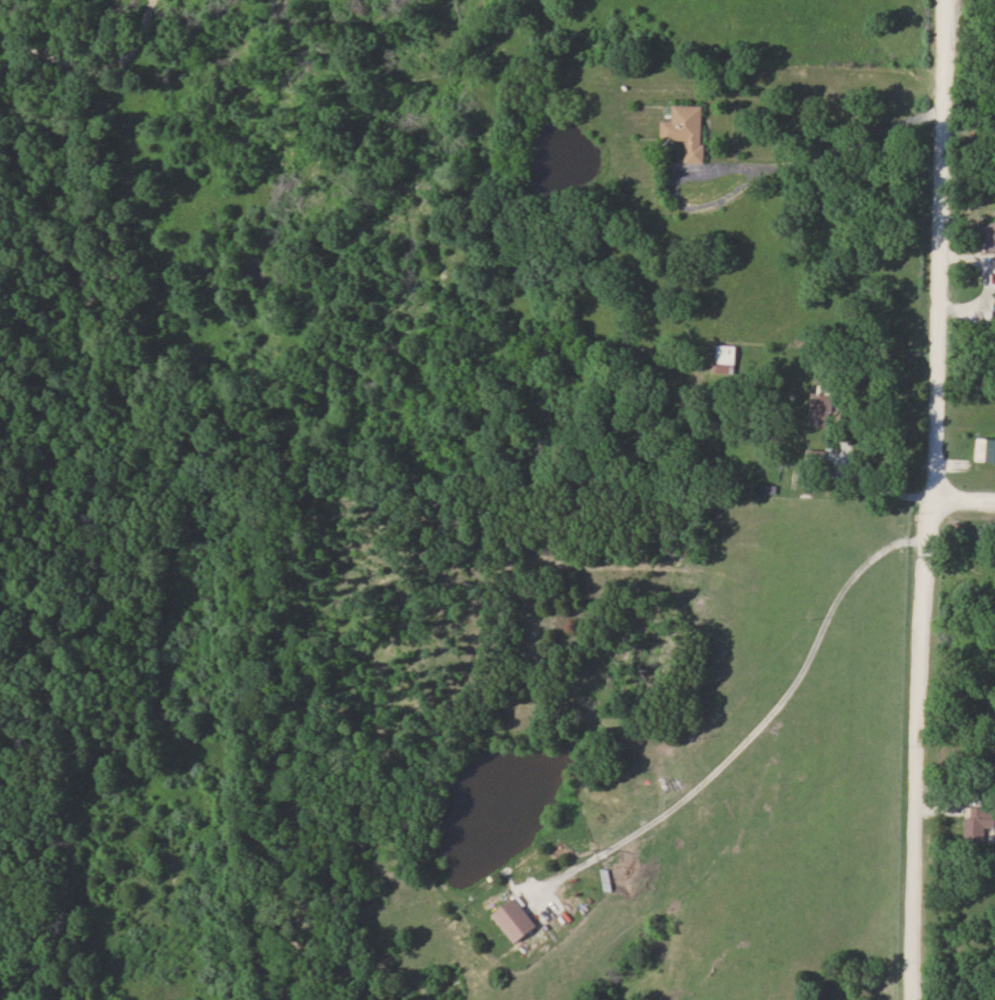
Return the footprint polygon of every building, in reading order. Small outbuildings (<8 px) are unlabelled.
[(705,106),(674,106),(673,121),(663,121),(663,141),(687,141),(687,163),(705,163),(705,106)] [(991,253),(994,252),(994,223),(983,227),(991,253)] [(737,345),(718,345),(718,365),(737,365),(737,345)] [(813,392),(809,425),(831,428),(834,394),(813,392)] [(994,463),(994,439),(979,439),(979,463),(994,463)] [(966,816),(966,843),(991,843),(991,807),(971,807),(971,816),(966,816)]
